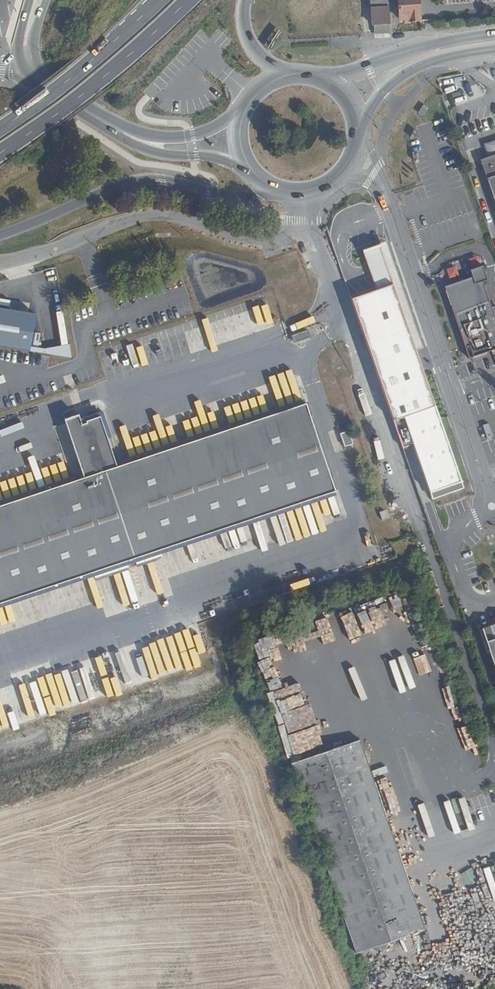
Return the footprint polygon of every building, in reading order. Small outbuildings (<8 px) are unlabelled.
[(386,0),(368,0),(370,32),(389,31),(386,0)] [(420,29),(418,5),(396,7),(399,28),(407,27),(408,30),(420,29)] [(488,155),(494,153),(494,140),(484,143),(488,155)] [(481,161),(494,206),(494,156),(481,161)] [(449,279),(459,276),(456,265),(445,269),(449,279)] [(482,283),(486,281),(481,267),(469,271),(471,278),(444,287),(468,359),(494,350),(494,322),(482,283)] [(42,273),(45,289),(58,287),(56,271),(42,273)] [(395,289),(379,294),(352,303),(403,452),(414,449),(409,434),(441,423),(418,354),(395,289)] [(0,308),(0,346),(31,351),(37,314),(0,308)] [(308,339),(306,331),(292,336),(294,343),(308,339)] [(308,406),(119,469),(101,411),(66,423),(84,481),(0,508),(0,606),(338,496),(308,406)] [(362,438),(359,425),(349,427),(353,440),(362,438)] [(344,446),(352,444),(349,431),(341,433),(344,446)] [(483,644),(494,679),(494,640),(483,644)] [(426,932),(359,742),(291,766),(356,955),(426,932)]
